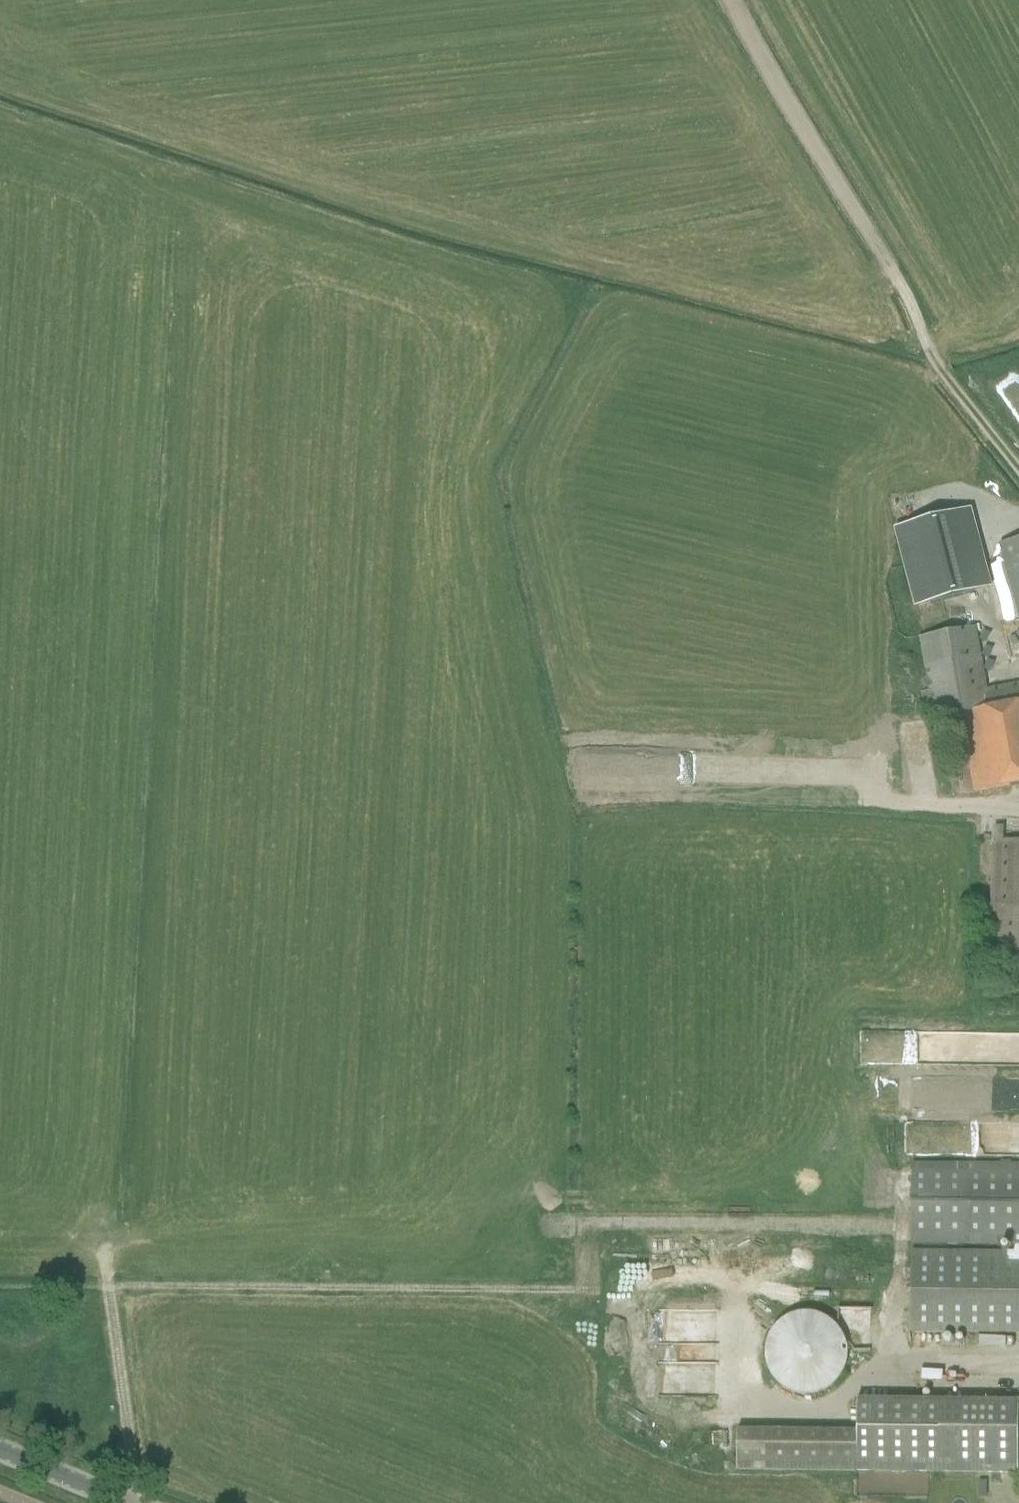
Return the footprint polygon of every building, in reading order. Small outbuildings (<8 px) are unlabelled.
[(992,588),(971,509),(898,528),(893,529),(914,608),(992,588)] [(1018,617),(1018,541),(1000,545),(1018,617)] [(919,638),(929,691),(921,693),(924,713),(931,712),(933,719),(951,716),(965,791),(969,791),(1018,783),(1018,683),(988,689),(987,685),(977,628),(919,638)] [(990,911),(997,922),(995,981),(1018,982),(1018,841),(1003,841),(1003,828),(994,827),(993,827),(992,841),(990,907),(990,911)] [(942,1107),(941,1079),(909,1079),(910,1108),(942,1107)] [(894,1125),(895,1160),(1010,1159),(1010,1127),(986,1127),(986,1141),(993,1141),(993,1156),(966,1156),(966,1129),(945,1130),(931,1130),(931,1115),(907,1115),(907,1125),(894,1125)] [(913,1164),(911,1244),(1013,1245),(1018,1245),(1018,1165),(913,1164)] [(912,1252),(911,1333),(1018,1334),(1018,1245),(1013,1245),(1013,1253),(912,1252)] [(796,1393),(806,1394),(814,1393),(822,1391),(829,1387),(835,1382),(841,1376),(845,1367),(847,1358),(847,1348),(845,1339),(840,1331),(835,1324),(829,1319),(822,1315),(814,1313),(805,1312),(796,1313),(787,1317),(779,1323),(772,1330),(768,1338),(766,1346),(765,1353),(766,1361),(768,1369),(773,1377),(779,1384),(787,1390),(796,1393)] [(654,1359),(655,1392),(690,1390),(689,1345),(647,1346),(647,1359),(654,1359)] [(736,1431),(736,1451),(736,1471),(1017,1474),(1018,1402),(858,1400),(857,1432),(736,1431)] [(844,1496),(913,1496),(913,1473),(844,1473),(844,1496)]
